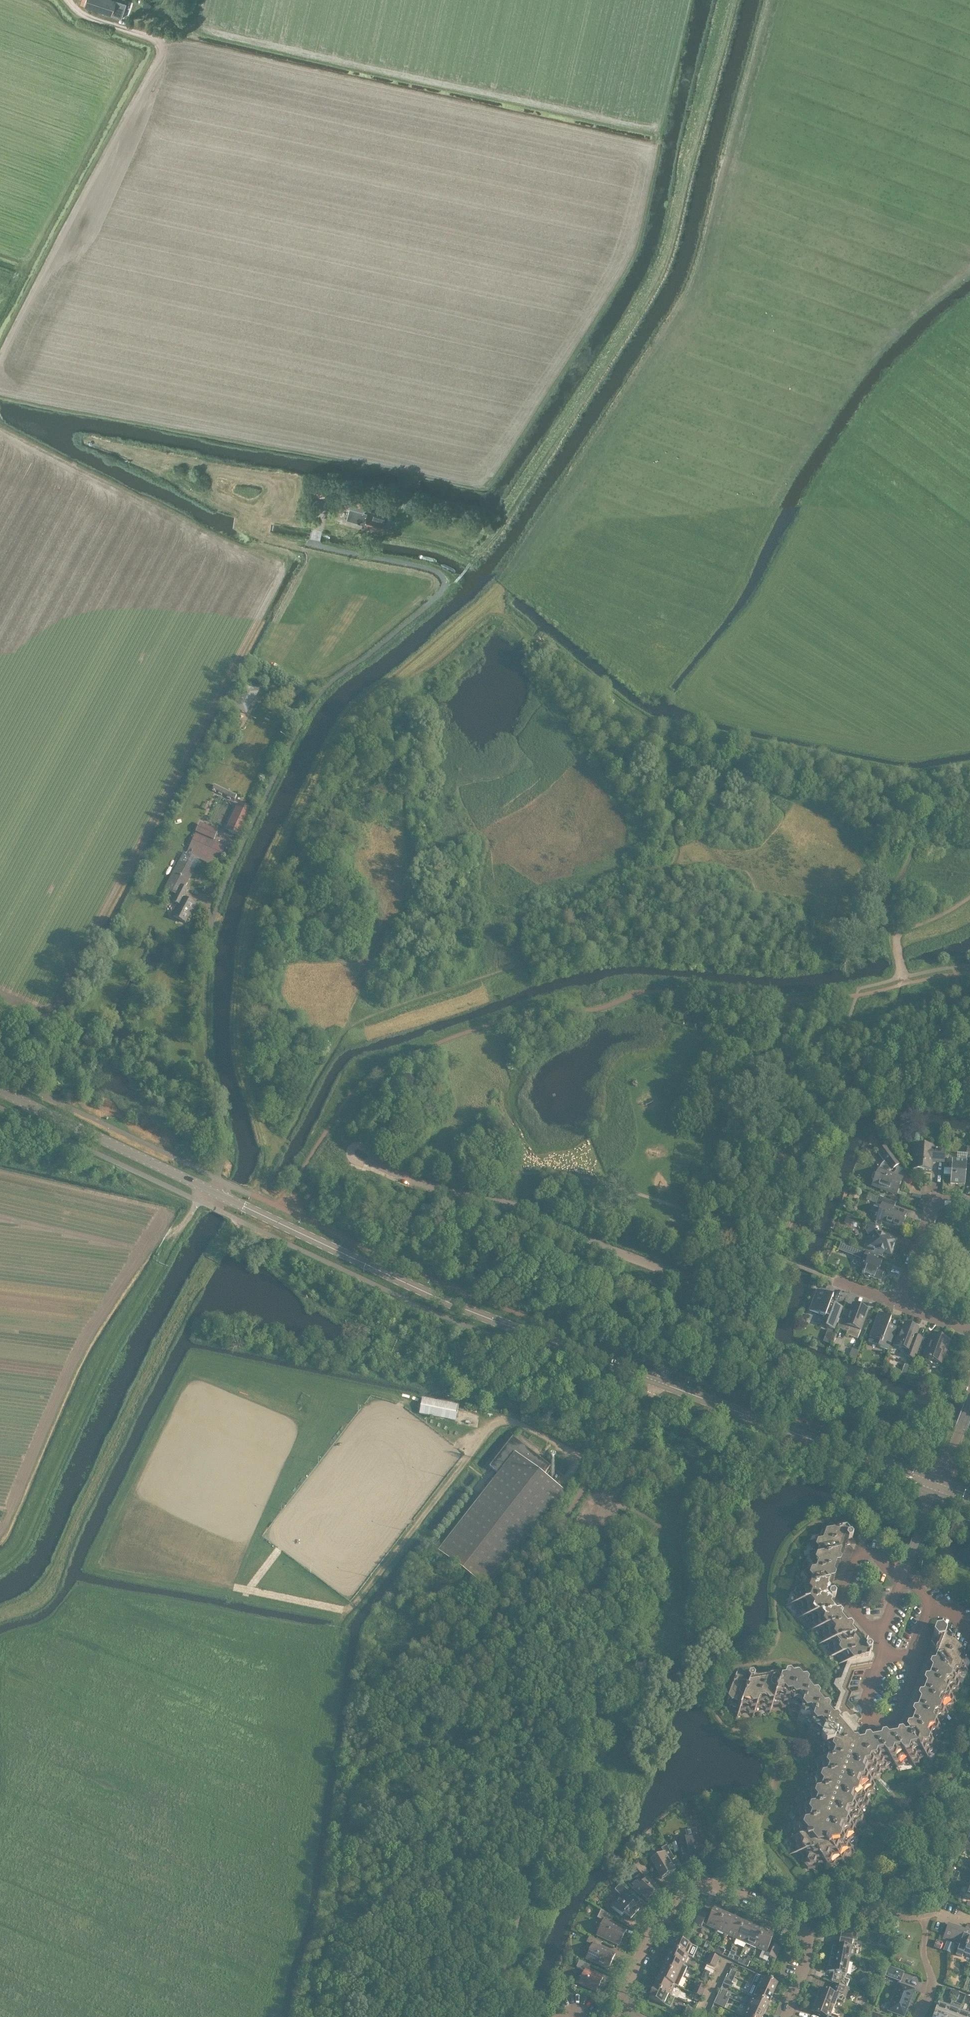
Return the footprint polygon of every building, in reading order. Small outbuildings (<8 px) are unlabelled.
[(80,5),(85,6),(84,7),(113,16),(122,19),(127,4),(117,1),(113,0),(82,0),(80,5)] [(327,488),(310,484),(308,495),(325,498),(327,488)] [(368,513),(364,512),(367,504),(350,499),(347,507),(350,508),(346,520),(361,524),(361,522),(366,523),(365,526),(371,528),(371,529),(383,532),(384,530),(388,531),(391,520),(387,519),(388,516),(369,510),(368,513)] [(233,706),(245,713),(258,690),(257,690),(259,686),(248,680),(246,684),(245,683),(233,706)] [(212,787),(234,797),(236,793),(214,783),(212,787)] [(240,803),(228,830),(238,834),(250,807),(240,803)] [(199,822),(197,827),(195,831),(213,839),(217,831),(199,822)] [(216,863),(224,844),(195,832),(186,851),(216,863)] [(172,900),(179,904),(174,916),(185,921),(190,915),(191,915),(196,904),(184,897),(188,888),(184,886),(199,858),(184,851),(165,888),(175,893),(172,900)] [(936,1158),(936,1161),(943,1161),(944,1148),(932,1147),(932,1145),(913,1143),(912,1152),(913,1152),(912,1167),(930,1169),(931,1160),(930,1160),(930,1158),(936,1158)] [(873,1180),(871,1184),(895,1193),(901,1176),(887,1171),(889,1168),(897,1162),(884,1144),(875,1150),(882,1160),(880,1162),(876,1172),(875,1171),(872,1173),(871,1177),(872,1179),(873,1180)] [(966,1150),(965,1160),(951,1159),(950,1167),(943,1166),(943,1173),(950,1174),(949,1182),(964,1183),(965,1163),(969,1164),(969,1151),(966,1150)] [(893,1207),(895,1201),(894,1201),(889,1199),(877,1195),(874,1202),(881,1205),(876,1218),(881,1220),(885,1221),(885,1222),(889,1224),(890,1223),(899,1227),(905,1212),(893,1207)] [(874,1224),(866,1221),(864,1228),(869,1230),(867,1235),(868,1237),(865,1244),(869,1245),(867,1249),(881,1254),(883,1250),(889,1253),(895,1239),(888,1236),(887,1234),(879,1231),(881,1226),(879,1225),(874,1224)] [(849,1245),(846,1252),(860,1258),(863,1250),(849,1245)] [(860,1263),(857,1271),(863,1273),(863,1275),(864,1277),(866,1278),(868,1277),(869,1276),(879,1279),(884,1268),(879,1266),(880,1262),(875,1261),(877,1255),(863,1250),(860,1258),(858,1262),(860,1263)] [(816,1289),(808,1310),(824,1316),(824,1317),(824,1318),(824,1319),(825,1320),(826,1321),(825,1325),(833,1328),(842,1306),(833,1303),(832,1305),(829,1304),(832,1295),(816,1289)] [(841,1314),(836,1326),(847,1330),(845,1334),(856,1338),(867,1308),(852,1302),(849,1310),(846,1316),(841,1314)] [(889,1320),(890,1317),(878,1312),(867,1339),(878,1343),(877,1345),(887,1349),(896,1327),(888,1323),(889,1320)] [(914,1335),(917,1327),(904,1322),(899,1336),(896,1335),(893,1343),(906,1349),(904,1354),(913,1358),(921,1338),(914,1335)] [(943,1354),(948,1339),(932,1333),(929,1339),(923,1337),(919,1348),(925,1350),(923,1355),(940,1362),(940,1360),(942,1360),(944,1354),(943,1354)] [(854,1359),(857,1350),(852,1347),(848,1357),(854,1359)] [(909,1365),(903,1363),(899,1373),(905,1375),(909,1365)] [(418,1411),(454,1419),(458,1404),(421,1396),(418,1411)] [(485,1588),(526,1536),(562,1490),(542,1474),(549,1465),(511,1436),(488,1466),(497,1473),(437,1551),(485,1588)] [(752,1673),(749,1674),(746,1673),(742,1673),(740,1671),(737,1671),(727,1696),(723,1707),(735,1719),(784,1711),(811,1746),(781,1829),(778,1839),(799,1865),(805,1871),(837,1867),(838,1863),(844,1862),(846,1856),(851,1856),(854,1849),(850,1846),(852,1841),(857,1840),(878,1788),(873,1783),(883,1772),(932,1764),(968,1669),(960,1660),(966,1654),(942,1625),(935,1626),(933,1632),(937,1637),(940,1636),(937,1645),(936,1645),(935,1649),(935,1650),(932,1661),(930,1661),(929,1664),(930,1666),(928,1670),(926,1676),(924,1676),(923,1680),(924,1681),(923,1685),(920,1692),(919,1692),(917,1696),(918,1697),(917,1700),(914,1707),(913,1707),(911,1711),(912,1712),(908,1723),(907,1723),(906,1727),(908,1730),(907,1733),(904,1733),(901,1731),(897,1731),(897,1733),(886,1734),(885,1733),(881,1734),(880,1735),(869,1737),(869,1736),(865,1736),(864,1735),(861,1736),(858,1732),(859,1727),(856,1723),(851,1724),(848,1720),(850,1715),(846,1711),(841,1712),(839,1709),(845,1692),(842,1688),(850,1665),(871,1662),(874,1655),(870,1651),(871,1648),(869,1645),(866,1646),(862,1642),(863,1641),(860,1638),(859,1638),(852,1629),(852,1628),(850,1625),(848,1625),(841,1616),(842,1615),(839,1612),(838,1612),(834,1608),(831,1604),(831,1602),(829,1599),(829,1598),(830,1599),(834,1598),(835,1595),(833,1593),(830,1593),(829,1595),(827,1594),(829,1590),(828,1589),(832,1578),(834,1578),(835,1574),(834,1573),(838,1563),(839,1562),(841,1559),(840,1558),(844,1547),(845,1547),(846,1543),(846,1542),(848,1537),(851,1537),(852,1534),(846,1526),(809,1532),(783,1604),(837,1662),(846,1661),(840,1678),(835,1679),(833,1684),(840,1693),(834,1707),(829,1708),(829,1706),(827,1704),(826,1704),(825,1704),(818,1695),(819,1693),(816,1690),(815,1691),(807,1682),(808,1680),(805,1677),(805,1678),(799,1671),(791,1672),(790,1672),(786,1672),(786,1673),(774,1675),(773,1674),(769,1675),(769,1676),(758,1678),(757,1677),(753,1678),(754,1676),(752,1673)] [(686,1835),(676,1837),(677,1840),(671,1842),(674,1852),(679,1851),(682,1863),(697,1859),(695,1853),(701,1851),(697,1835),(695,1828),(689,1829),(687,1828),(686,1830),(685,1830),(686,1835)] [(674,1870),(671,1865),(674,1863),(672,1859),(674,1858),(666,1844),(661,1847),(663,1852),(650,1859),(660,1877),(674,1870)] [(648,1871),(639,1860),(633,1865),(639,1872),(633,1878),(637,1882),(632,1887),(639,1894),(641,1893),(647,1898),(655,1889),(646,1881),(647,1880),(645,1878),(643,1876),(648,1871)] [(623,1912),(629,1917),(638,1908),(634,1904),(638,1900),(619,1882),(614,1888),(620,1894),(609,1905),(620,1915),(623,1912)] [(699,1910),(694,1922),(700,1925),(702,1922),(705,1924),(716,1929),(723,1912),(713,1908),(709,1915),(706,1913),(699,1910)] [(609,1922),(612,1916),(600,1909),(596,1916),(604,1920),(597,1934),(616,1943),(623,1929),(609,1922)] [(723,1912),(716,1929),(725,1933),(733,1917),(723,1912)] [(733,1917),(725,1933),(735,1938),(743,1921),(733,1917)] [(735,1938),(745,1942),(753,1926),(743,1921),(735,1938)] [(942,1937),(948,1940),(953,1925),(947,1923),(942,1937)] [(953,1925),(948,1940),(954,1942),(959,1927),(953,1925)] [(745,1942),(755,1947),(762,1930),(753,1926),(745,1942)] [(959,1927),(954,1942),(959,1944),(965,1930),(959,1927)] [(768,1956),(774,1959),(780,1947),(773,1944),(769,1942),(773,1935),(762,1930),(755,1947),(765,1951),(769,1953),(768,1956)] [(969,1955),(969,1932),(965,1930),(959,1944),(956,1953),(961,1955),(962,1952),(969,1955)] [(856,1939),(855,1931),(840,1932),(841,1940),(838,1940),(838,1944),(831,1943),(828,1956),(848,1960),(851,1946),(850,1946),(852,1939),(856,1939)] [(601,1941),(588,1935),(585,1941),(592,1944),(586,1959),(606,1968),(613,1953),(598,1946),(601,1941)] [(671,1947),(687,1955),(692,1944),(673,1936),(671,1940),(673,1941),(671,1947)] [(932,1946),(939,1949),(942,1942),(935,1939),(932,1946)] [(666,1957),(682,1964),(683,1965),(687,1955),(671,1947),(666,1957)] [(705,1963),(714,1967),(718,1956),(709,1952),(705,1963)] [(845,1974),(848,1960),(828,1956),(826,1970),(833,1971),(832,1974),(834,1975),(832,1982),(846,1987),(848,1979),(844,1978),(845,1974)] [(670,1971),(677,1974),(682,1976),(686,1966),(683,1965),(682,1964),(666,1957),(665,1957),(661,1967),(670,1971)] [(578,1982),(595,1990),(602,1977),(587,1970),(589,1964),(578,1959),(576,1966),(583,1969),(578,1982)] [(899,1980),(903,1971),(888,1965),(885,1975),(899,1980)] [(661,1967),(656,1976),(657,1977),(674,1984),(677,1986),(682,1976),(677,1974),(670,1971),(661,1967)] [(751,1984),(755,1986),(772,1993),(776,1983),(760,1975),(756,1973),(751,1984)] [(653,1987),(669,1994),(674,1984),(657,1977),(653,1987)] [(814,1999),(833,2006),(836,1998),(842,2001),(847,1988),(835,1983),(832,1992),(819,1987),(814,1999)] [(913,1988),(898,1983),(888,2010),(903,2015),(913,1988)] [(751,1995),(767,2003),(772,1993),(755,1986),(751,1995)] [(674,1996),(669,1994),(653,1987),(648,1997),(654,2000),(665,2005),(669,2007),(674,1996)] [(716,1996),(713,2002),(724,2007),(728,1997),(725,1996),(719,1993),(718,1992),(716,1996)] [(747,2005),(763,2013),(767,2003),(751,1995),(747,2005)] [(833,2006),(814,1999),(810,2010),(823,2015),(822,2016),(836,2016),(837,2015),(830,2013),(833,2006)] [(948,2007),(938,2003),(932,2016),(944,2016),(948,2007)] [(682,2016),(689,2016),(693,2008),(687,2005),(682,2016)] [(746,2016),(761,2016),(763,2013),(747,2005),(742,2015),(746,2016)] [(958,2010),(948,2007),(944,2016),(956,2016),(958,2010)]
